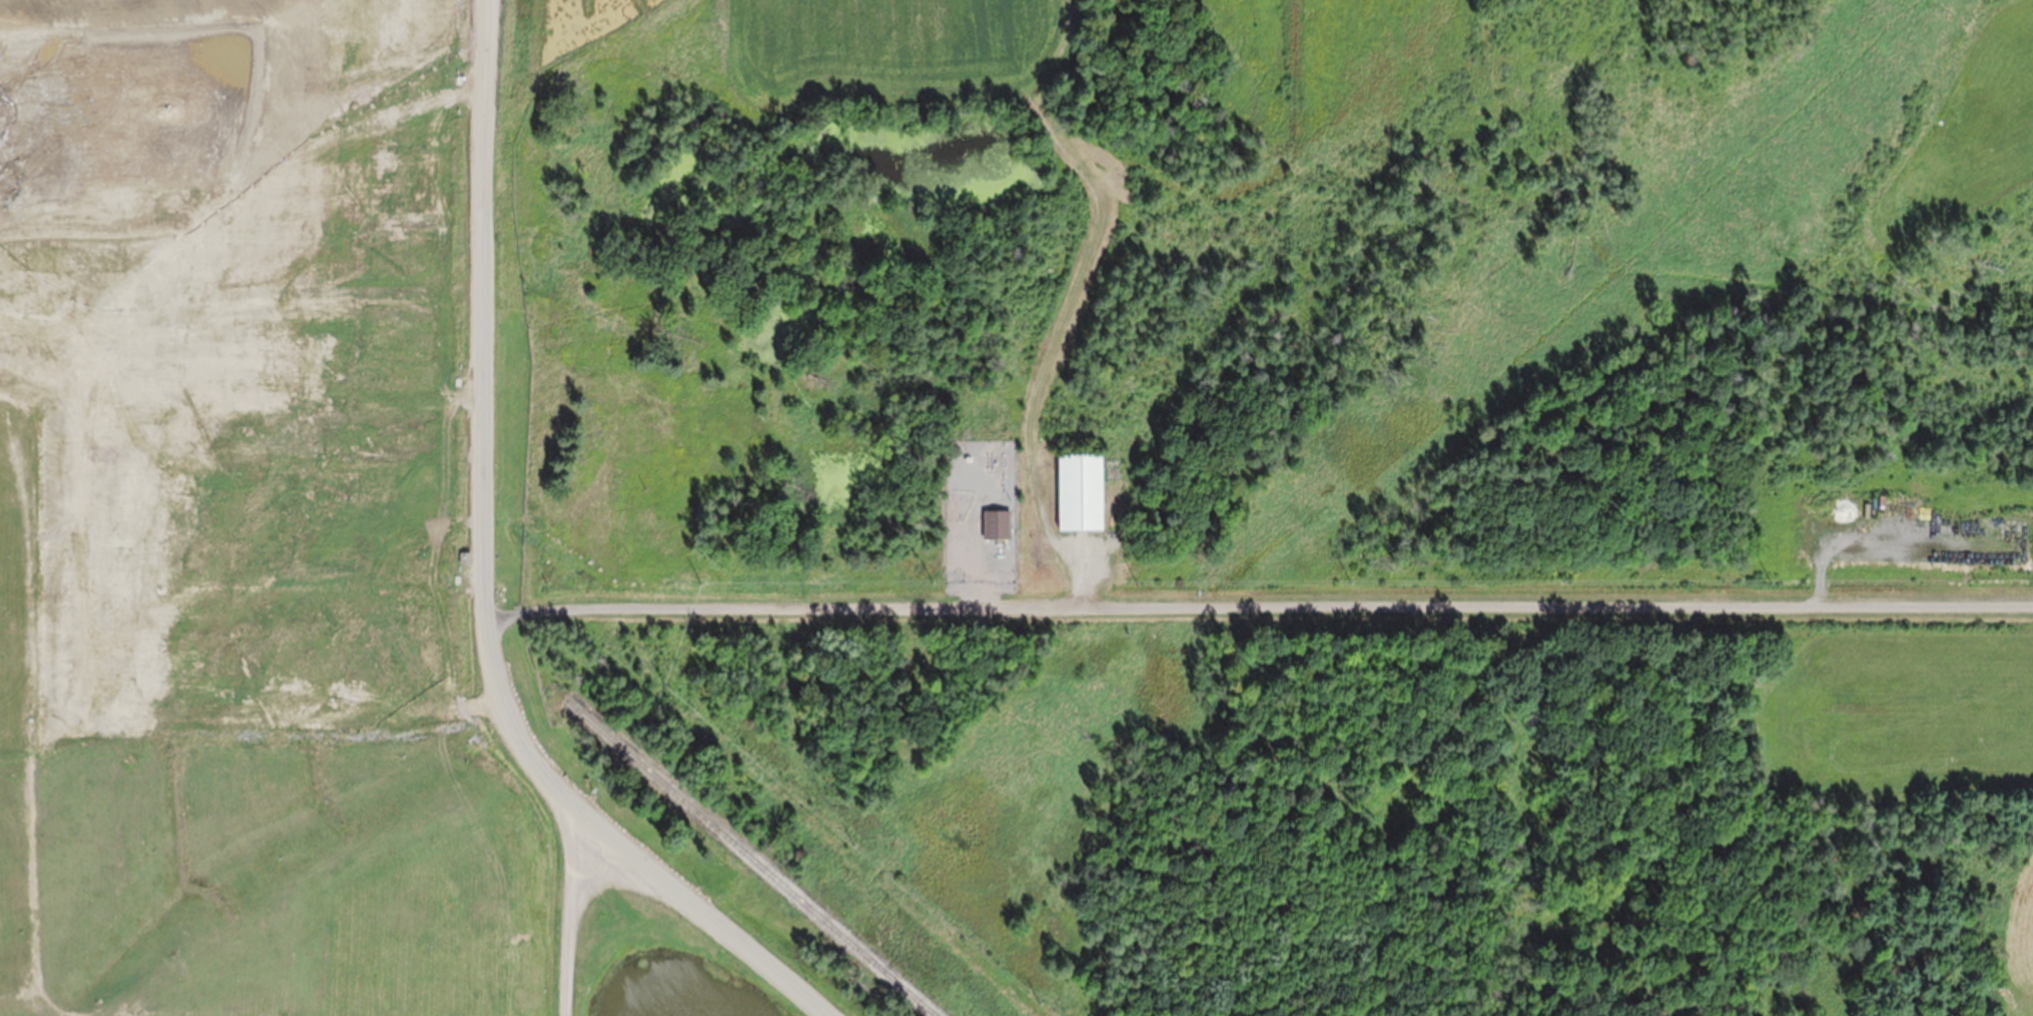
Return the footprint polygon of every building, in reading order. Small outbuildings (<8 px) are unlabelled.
[(1059,523),(1059,509),(1058,453),(1103,453),(1103,523),(1103,528),(1102,528),(1059,528),(1059,523)] [(1012,514),(997,514),(997,503),(1012,503),(1012,514)] [(1003,532),(1003,524),(1012,524),(1012,532),(1003,532)]
